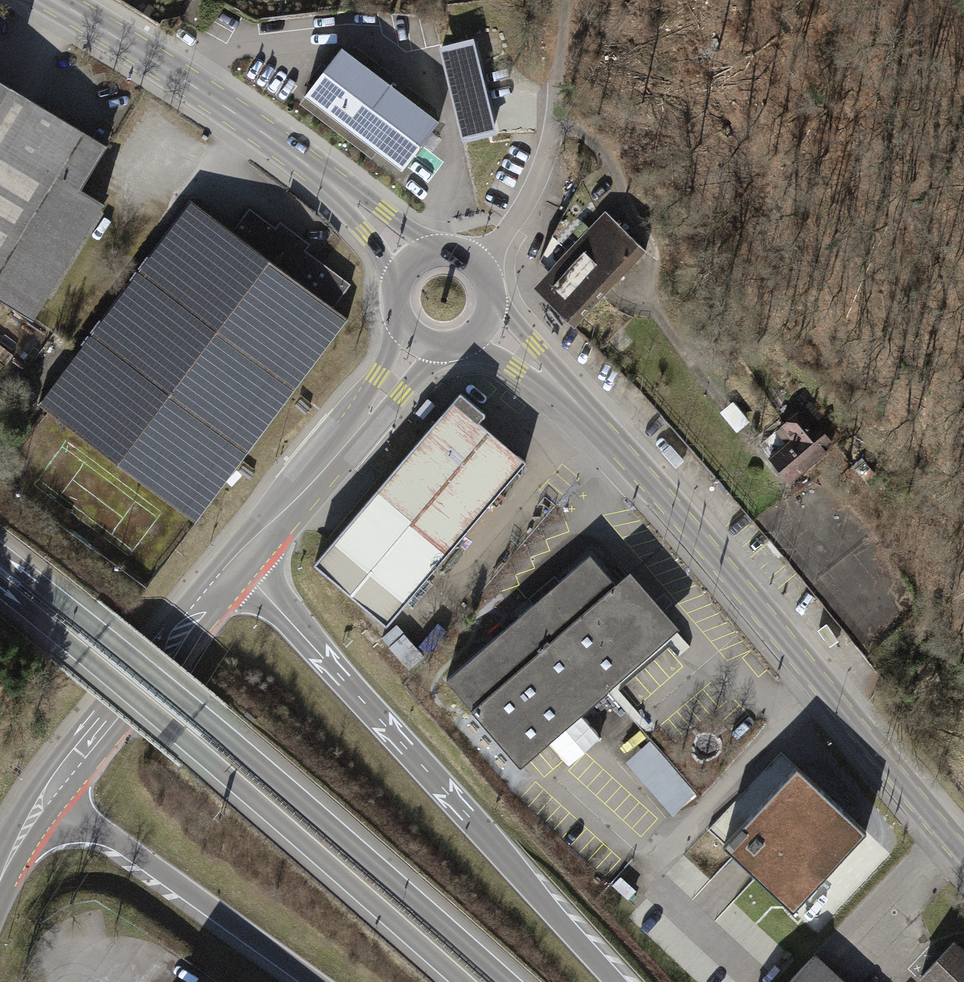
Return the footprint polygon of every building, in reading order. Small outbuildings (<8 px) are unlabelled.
[(472,44),(441,51),(463,143),(494,135),(472,44)] [(437,122),(341,50),(305,99),(401,171),(413,155),(437,122)] [(45,319),(116,204),(94,190),(119,149),(88,130),(0,77),(0,292),(45,319)] [(647,251),(591,176),(543,288),(582,326),(864,638),(897,598),(819,485),(801,501),(620,286),(647,251)] [(237,231),(198,205),(43,407),(203,526),(354,322),(339,308),(354,286),(307,253),(314,247),(283,224),(277,232),(253,212),(237,231)] [(486,418),(460,396),(316,567),(387,626),(521,467),(476,429),(486,418)] [(834,457),(795,416),(761,448),(800,489),(834,457)] [(616,583),(589,551),(448,674),(523,760),(664,637),(679,623),(631,569),(616,583)] [(629,768),(644,781),(665,758),(650,745),(629,768)] [(718,866),(793,935),(869,853),(853,839),(864,827),(805,773),(718,866)] [(933,980),(935,981),(963,981),(963,943),(933,980)] [(823,954),(797,981),(855,981),(823,954)]
